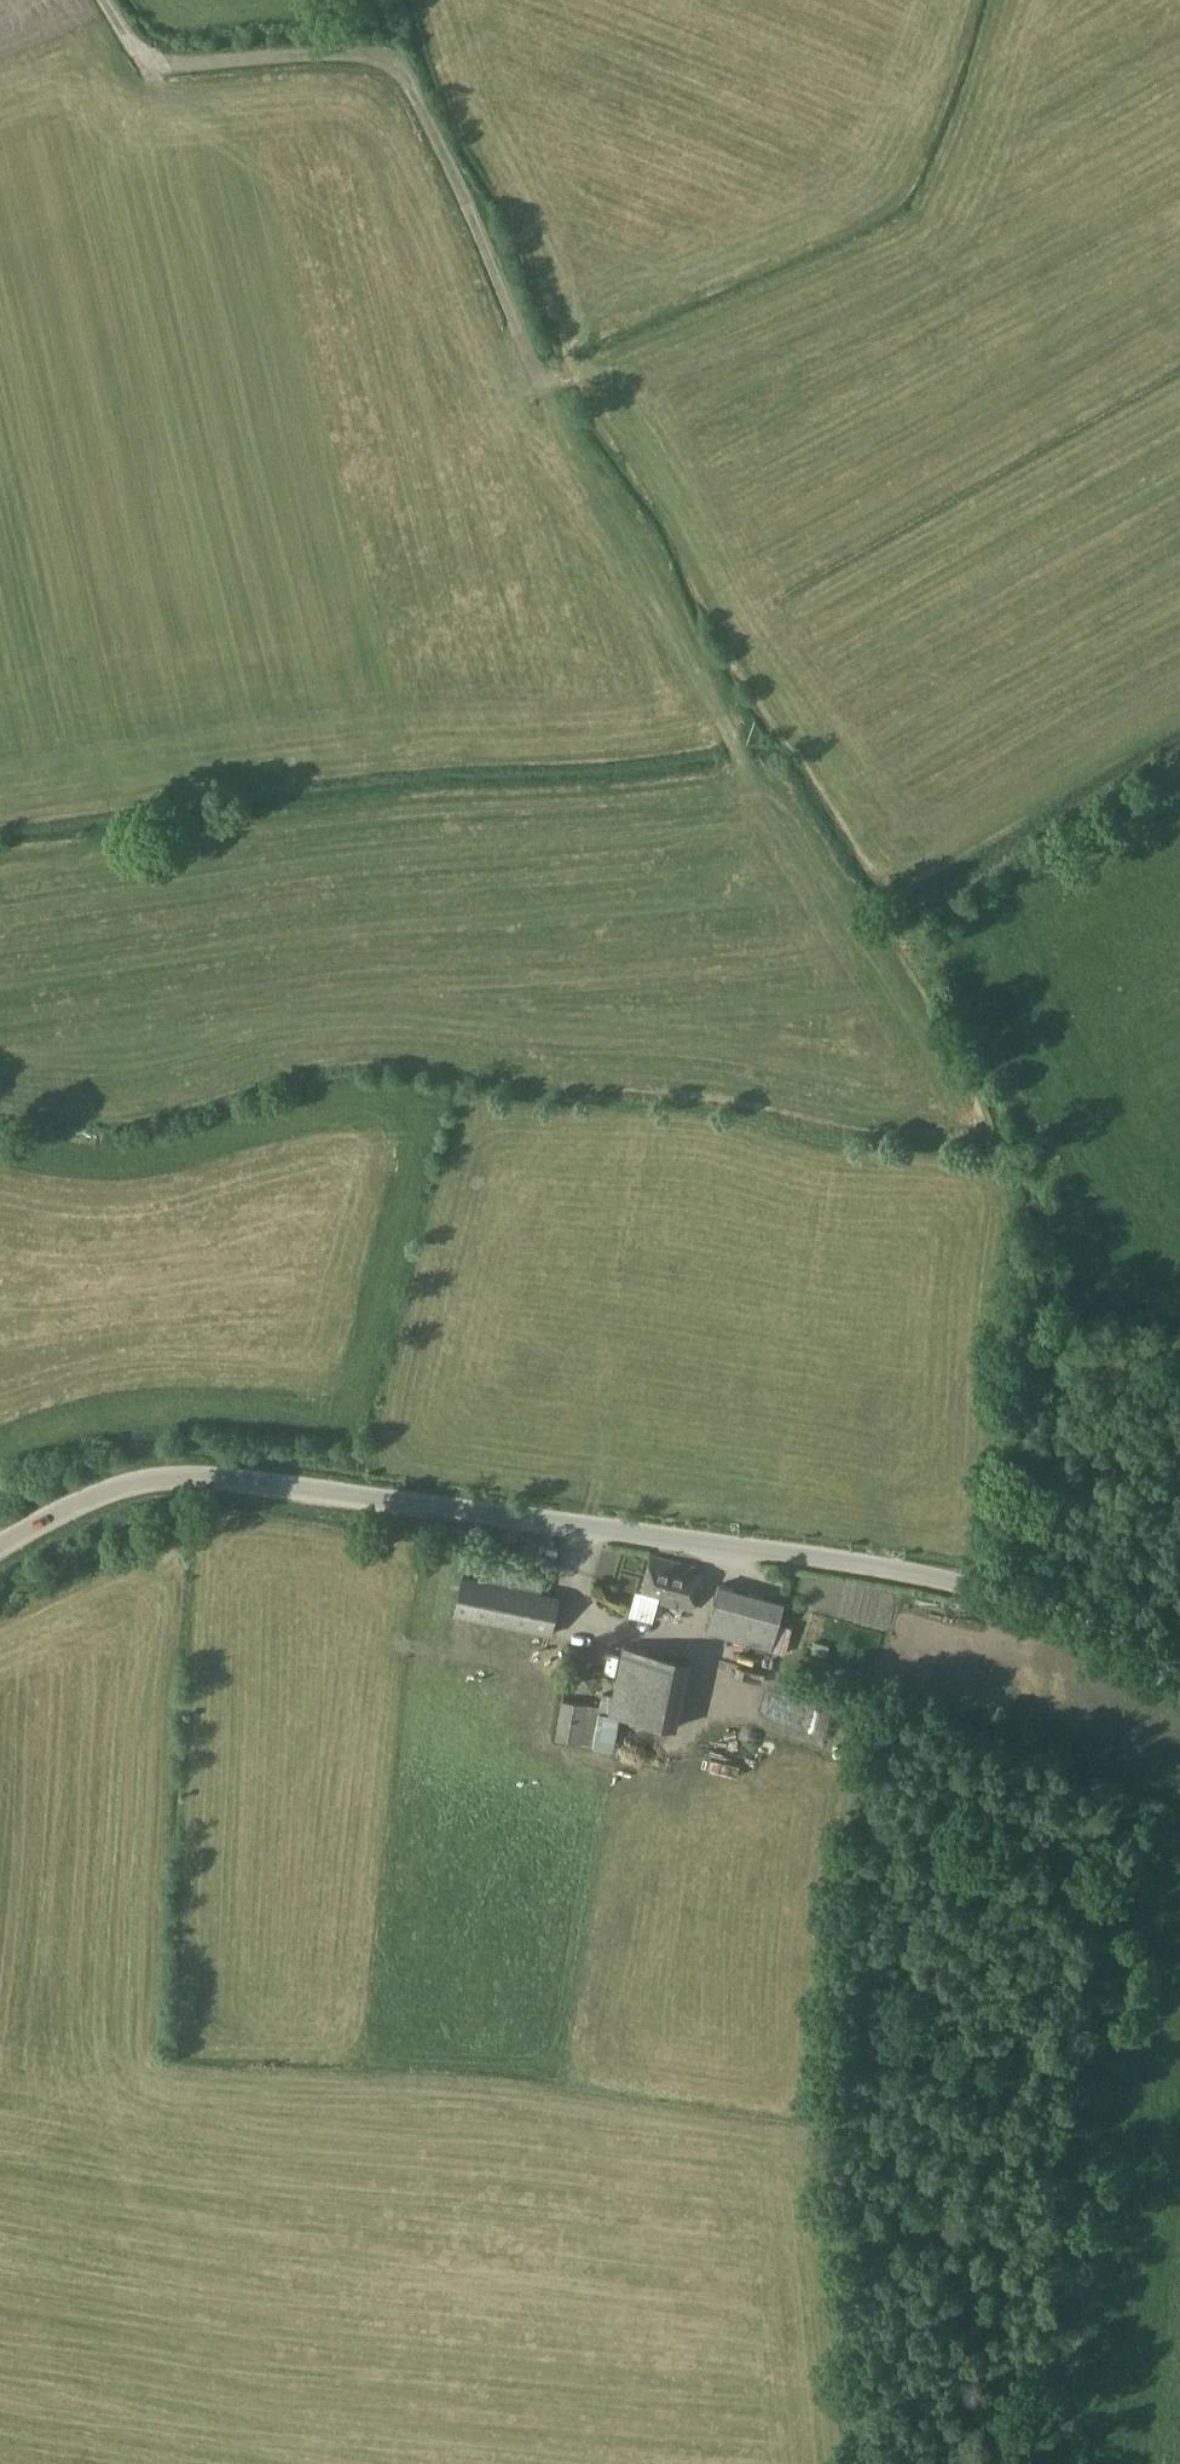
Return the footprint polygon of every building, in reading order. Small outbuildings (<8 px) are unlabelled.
[(692,1610),(702,1571),(653,1557),(642,1597),(692,1610)] [(536,1590),(538,1577),(484,1567),(482,1580),(464,1576),(456,1613),(549,1632),(556,1594),(536,1590)] [(719,1583),(706,1629),(770,1648),(784,1601),(719,1583)] [(675,1724),(688,1660),(624,1647),(611,1712),(619,1714),(675,1724)] [(598,1710),(599,1707),(562,1701),(557,1736),(594,1741),(598,1710)] [(594,1741),(593,1745),(615,1748),(619,1714),(611,1712),(598,1710),(594,1741)]
